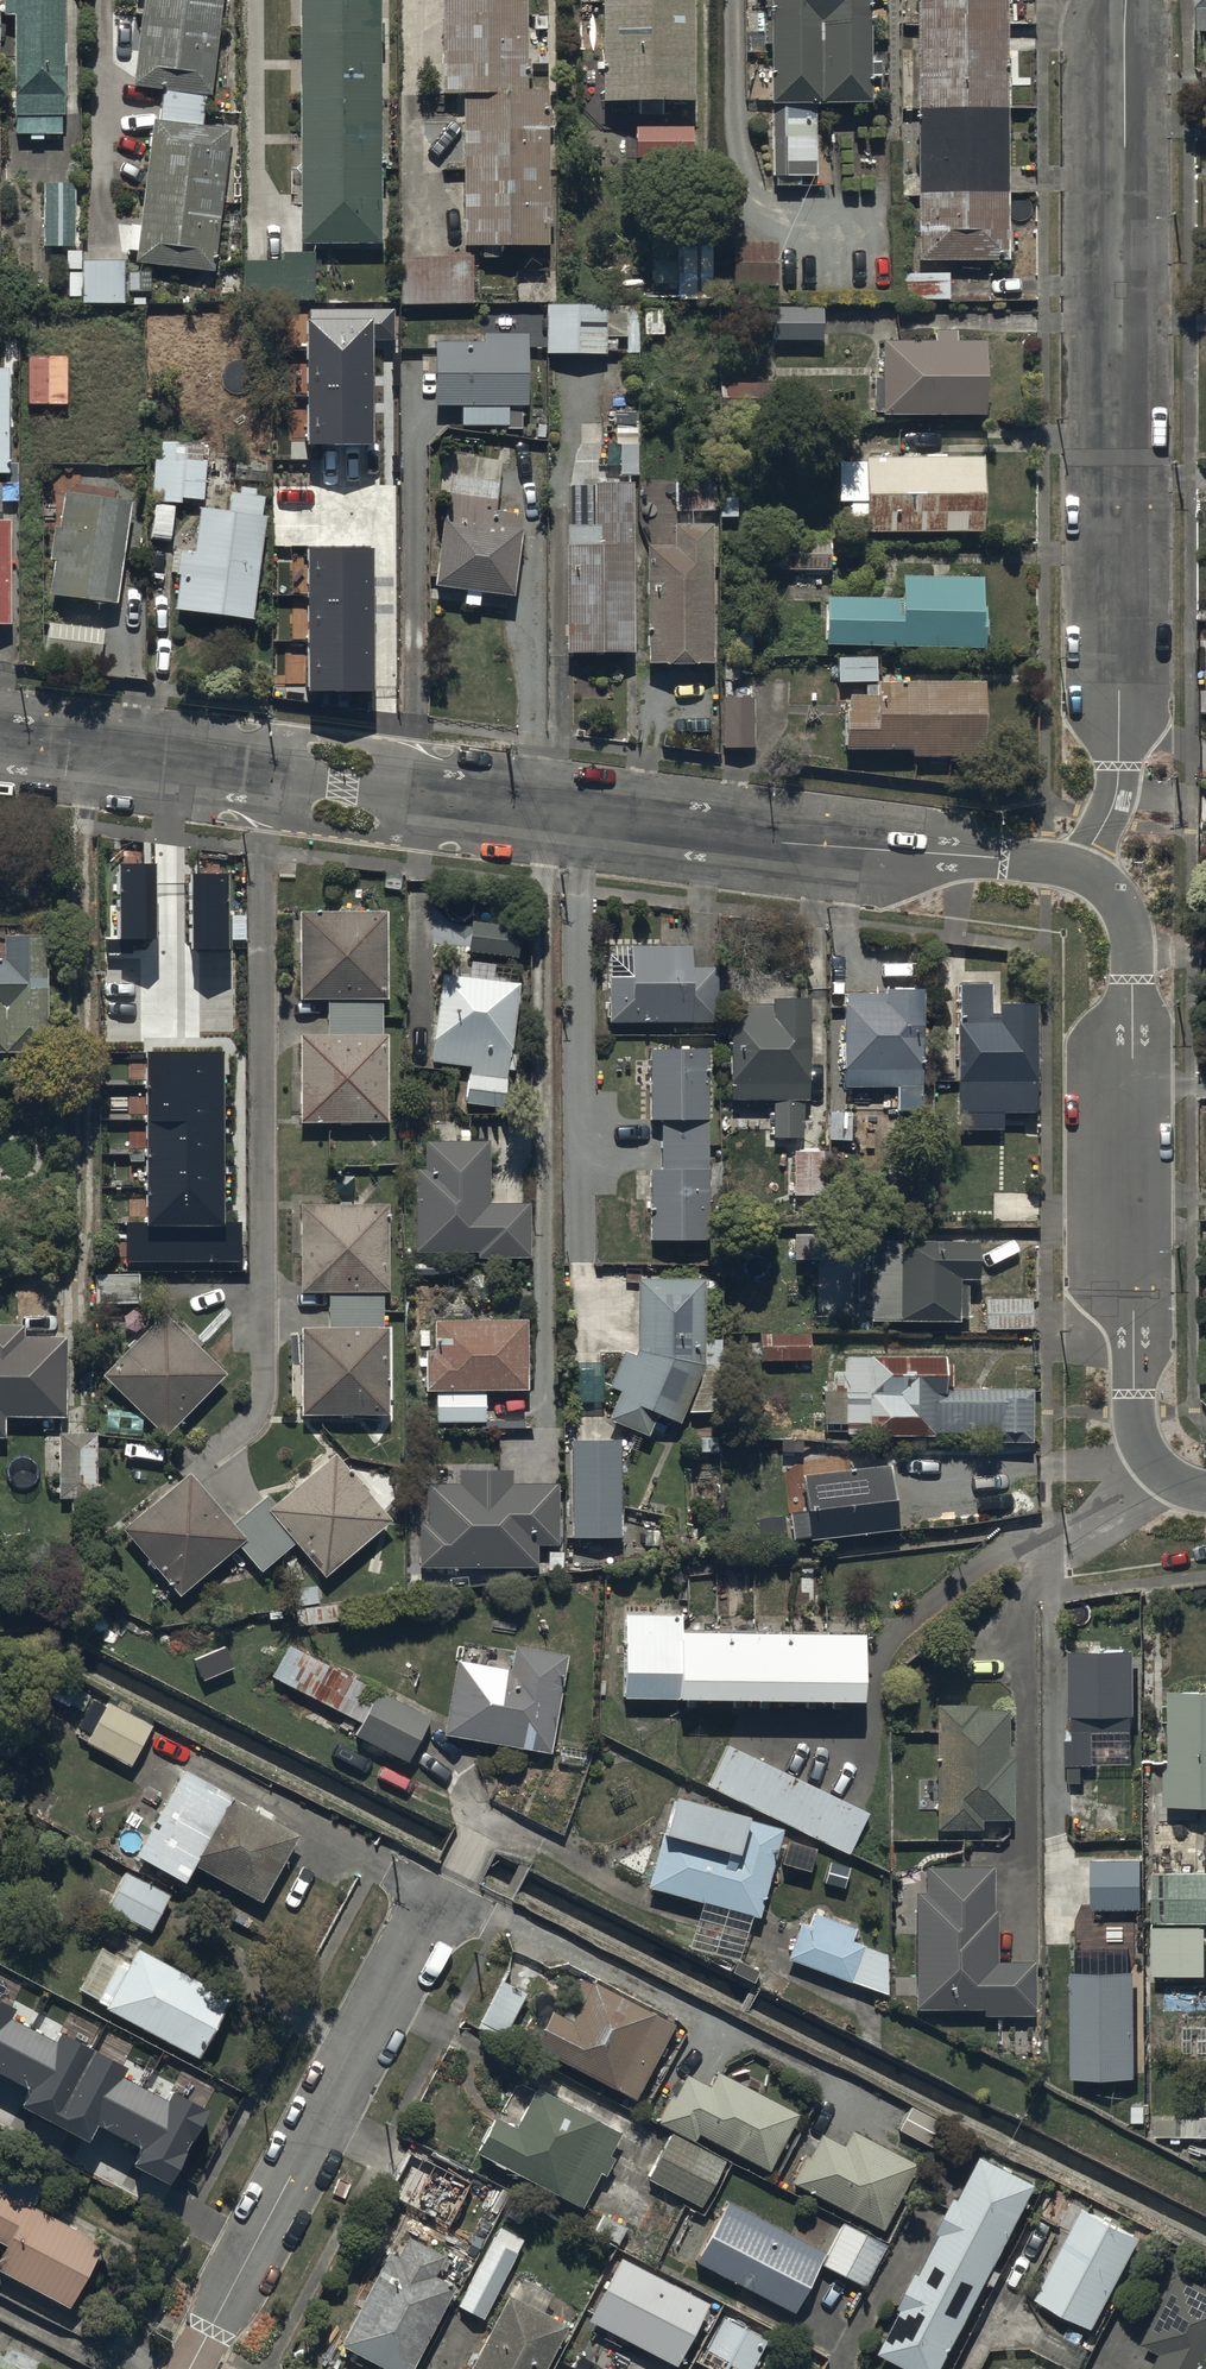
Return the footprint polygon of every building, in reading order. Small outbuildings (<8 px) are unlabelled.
[(60,125),(60,0),(0,0),(0,8),(14,8),(14,125),(60,125)] [(129,83),(163,88),(159,115),(152,114),(132,260),(208,271),(229,125),(199,121),(203,93),(206,94),(219,0),(141,0),(129,83)] [(379,240),(378,0),(296,0),(296,240),(379,240)] [(440,88),(464,88),(464,243),(548,243),(548,85),(527,85),(527,0),(440,0),(440,88)] [(693,94),(693,0),(602,0),(602,94),(693,94)] [(864,99),(864,0),(772,0),(772,175),(813,175),(813,99),(864,99)] [(916,260),(1005,260),(1005,0),(916,0),(916,260)] [(1195,27),(1205,27),(1205,0),(1195,0),(1195,27)] [(696,125),(634,125),(634,158),(696,158),(696,125)] [(43,243),(72,243),(72,178),(43,178),(43,243)] [(735,283),(776,283),(776,239),(735,239),(735,283)] [(240,299),(315,299),(315,248),(277,248),(277,258),(240,258),(240,299)] [(474,252),(397,252),(397,297),(474,297),(474,252)] [(699,257),(659,257),(660,296),(700,295),(699,257)] [(80,299),(121,299),(121,259),(80,259),(80,299)] [(900,297),(949,297),(949,272),(900,272),(900,297)] [(125,300),(146,300),(146,280),(124,280),(125,300)] [(546,349),(604,349),(604,302),(546,302),(546,349)] [(771,340),(821,340),(821,305),(771,305),(771,340)] [(308,311),(310,446),(374,445),(372,341),(394,340),(394,310),(308,311)] [(879,409),(982,409),(982,337),(954,337),(954,326),(930,326),(930,337),(879,337),(879,409)] [(436,402),(528,402),(528,337),(436,337),(436,402)] [(64,353),(27,353),(27,399),(63,400),(64,353)] [(779,394),(721,394),(721,415),(779,415),(779,394)] [(155,451),(152,490),(151,496),(180,499),(181,493),(200,494),(204,455),(155,451)] [(865,527),(980,526),(980,453),(865,453),(865,458),(837,458),(837,498),(865,498),(865,527)] [(266,457),(236,455),(234,479),(265,481),(266,457)] [(433,582),(507,592),(518,509),(493,505),(497,478),(447,472),(433,582)] [(0,480),(0,508),(2,508),(2,498),(17,498),(17,480),(0,480)] [(680,481),(680,509),(712,508),(712,481),(680,481)] [(559,648),(632,648),(632,482),(567,482),(567,524),(559,524),(559,648)] [(173,608),(252,616),(265,493),(255,492),(256,485),(240,483),(239,490),(228,489),(225,510),(200,507),(195,551),(172,548),(169,573),(177,574),(173,608)] [(49,590),(113,599),(128,498),(64,489),(59,522),(53,521),(48,553),(55,554),(49,590)] [(646,655),(710,655),(710,523),(674,523),(674,542),(646,542),(646,655)] [(778,569),(828,569),(828,538),(778,538),(778,569)] [(308,547),(310,689),(374,688),(371,546),(308,547)] [(829,640),(984,640),(984,573),(901,573),(901,594),(829,594),(829,640)] [(43,651),(99,657),(102,626),(47,620),(43,651)] [(876,653),(838,653),(838,678),(876,678),(876,653)] [(977,755),(977,679),(875,678),(875,692),(843,692),(843,749),(909,749),(909,755),(977,755)] [(724,746),(752,746),(752,693),(724,693),(724,746)] [(120,864),(121,937),(155,937),(155,864),(120,864)] [(195,875),(195,947),(230,947),(230,874),(195,875)] [(328,998),(328,1033),(299,1033),(300,1121),(387,1120),(386,1032),(381,1032),(380,997),(388,997),(387,906),(298,907),(299,998),(328,998)] [(465,956),(518,964),(523,929),(470,921),(465,956)] [(6,1092),(5,1045),(46,1044),(45,928),(1,928),(2,956),(0,956),(0,1092),(6,1092)] [(609,943),(610,1021),(719,1020),(719,965),(692,965),(692,942),(609,943)] [(465,1102),(501,1107),(519,981),(444,971),(432,1060),(470,1065),(465,1102)] [(842,992),(843,1081),(896,1081),(896,1108),(921,1108),(920,984),(884,984),(884,992),(842,992)] [(1036,1113),(1035,1000),(994,1000),(994,985),(962,985),(963,1123),(999,1123),(999,1113),(1036,1113)] [(802,1095),(805,1095),(804,996),(773,996),(773,1002),(733,1003),(734,1096),(771,1096),(772,1136),(802,1136),(802,1095)] [(650,1237),(703,1236),(702,1168),(700,1168),(700,1118),(704,1118),(703,1045),(649,1045),(650,1119),(662,1118),(662,1168),(650,1168),(650,1237)] [(129,1222),(129,1261),(241,1260),(241,1223),(225,1223),(224,1052),(148,1052),(149,1222),(129,1222)] [(529,1203),(488,1203),(488,1139),(425,1140),(425,1165),(416,1165),(416,1251),(437,1250),(437,1257),(530,1256),(529,1203)] [(828,1151),(791,1151),(792,1208),(828,1208),(828,1151)] [(997,1223),(1033,1222),(1033,1194),(997,1194),(997,1223)] [(329,1325),(299,1325),(300,1414),(391,1413),(390,1324),(386,1324),(386,1291),(389,1291),(389,1201),(302,1202),(303,1291),(329,1291),(329,1325)] [(871,1306),(871,1318),(954,1317),(954,1278),(976,1278),(975,1241),(870,1242),(870,1274),(860,1274),(860,1306),(871,1306)] [(138,1271),(97,1272),(97,1304),(139,1304),(138,1271)] [(674,1423),(701,1357),(700,1280),(638,1280),(638,1356),(625,1351),(611,1386),(620,1390),(610,1416),(649,1432),(656,1415),(674,1423)] [(986,1329),(1030,1328),(1029,1298),(986,1299),(986,1329)] [(103,1375),(165,1433),(225,1371),(163,1312),(103,1375)] [(424,1392),(526,1391),(525,1318),(434,1319),(434,1350),(424,1351),(424,1392)] [(64,1413),(64,1333),(24,1334),(24,1323),(0,1323),(0,1435),(4,1435),(3,1414),(64,1413)] [(757,1336),(757,1357),(811,1357),(811,1335),(757,1336)] [(808,1418),(808,1434),(1030,1432),(1030,1385),(944,1386),(944,1356),(847,1357),(847,1371),(837,1371),(837,1389),(825,1389),(825,1418),(808,1418)] [(56,1497),(96,1496),(96,1431),(56,1431),(56,1497)] [(572,1535),(623,1534),(622,1439),(571,1439),(572,1535)] [(180,1591),(238,1542),(261,1569),(298,1538),(329,1574),(394,1518),(338,1452),(277,1503),(267,1491),(231,1521),(189,1472),(125,1526),(180,1591)] [(888,1464),(804,1476),(813,1537),(897,1525),(888,1464)] [(414,1520),(414,1562),(536,1561),(536,1540),(557,1540),(556,1483),(513,1484),(513,1468),(457,1468),(457,1484),(427,1485),(427,1520),(414,1520)] [(623,1695),(859,1699),(861,1630),(681,1627),(681,1617),(624,1616),(623,1695)] [(441,1732),(553,1750),(568,1655),(514,1647),(510,1670),(453,1661),(441,1732)] [(1137,1650),(1069,1650),(1069,1713),(1073,1713),(1073,1738),(1066,1738),(1066,1765),(1073,1765),(1094,1765),(1094,1732),(1132,1732),(1131,1713),(1137,1713),(1137,1650)] [(1166,1689),(1166,1806),(1205,1806),(1205,1689),(1166,1689)] [(350,1744),(404,1770),(425,1725),(371,1700),(350,1744)] [(87,1744),(128,1765),(150,1723),(108,1702),(87,1744)] [(934,1707),(935,1830),(980,1829),(980,1821),(1012,1821),(1011,1761),(1011,1712),(978,1712),(978,1706),(934,1707)] [(731,1746),(711,1786),(847,1853),(867,1813),(731,1746)] [(175,1768),(133,1852),(185,1881),(195,1865),(230,1798),(175,1768)] [(676,1795),(650,1891),(702,1906),(695,1934),(743,1947),(751,1919),(758,1921),(782,1835),(743,1824),(745,1814),(676,1795)] [(195,1865),(262,1900),(297,1832),(230,1798),(195,1865)] [(1141,1858),(1092,1859),(1092,1906),(1142,1906),(1141,1858)] [(913,1893),(914,2009),(982,2008),(982,2019),(1034,2018),(1033,1962),(995,1962),(994,1866),(927,1867),(927,1893),(913,1893)] [(108,1909),(151,1930),(170,1894),(127,1872),(108,1909)] [(1153,1874),(1153,1975),(1205,1975),(1205,1874),(1153,1874)] [(802,1920),(787,1958),(848,1982),(863,1945),(852,1941),(856,1932),(814,1915),(811,1924),(802,1920)] [(105,2014),(195,2059),(229,1993),(138,1948),(131,1962),(105,1948),(82,1993),(109,2007),(105,2014)] [(1075,2075),(1135,2075),(1135,1971),(1074,1971),(1075,2075)] [(592,1980),(570,2022),(548,2011),(532,2041),(554,2052),(552,2056),(634,2099),(674,2023),(592,1980)] [(482,2018),(505,2030),(524,1994),(501,1982),(482,2018)] [(210,2111),(174,2092),(170,2101),(125,2077),(130,2068),(63,2033),(58,2043),(12,2018),(17,2009),(0,2000),(0,2075),(32,2091),(24,2106),(90,2141),(99,2125),(145,2150),(137,2165),(171,2183),(210,2111)] [(689,2077),(676,2102),(671,2099),(659,2123),(696,2142),(699,2135),(767,2171),(797,2114),(717,2072),(709,2088),(689,2077)] [(471,2154),(583,2212),(624,2134),(535,2088),(513,2130),(490,2118),(471,2154)] [(794,2186),(881,2232),(915,2166),(852,2133),(844,2149),(820,2137),(794,2186)] [(647,2178),(700,2206),(723,2162),(670,2134),(647,2178)] [(918,2368),(942,2368),(1037,2187),(981,2158),(881,2350),(918,2368)] [(405,2207),(449,2229),(474,2181),(430,2159),(405,2207)] [(99,2244),(31,2210),(43,2186),(7,2168),(0,2182),(0,2244),(2,2245),(0,2248),(0,2273),(67,2306),(99,2244)] [(697,2262),(793,2312),(824,2252),(728,2202),(697,2262)] [(1036,2298),(1091,2327),(1139,2236),(1083,2207),(1036,2298)] [(821,2266),(861,2286),(883,2246),(843,2225),(821,2266)] [(433,2278),(445,2256),(408,2237),(397,2259),(389,2255),(341,2346),(384,2368),(410,2368),(452,2288),(433,2278)] [(494,2239),(458,2306),(481,2318),(517,2251),(494,2239)] [(680,2366),(710,2305),(622,2261),(592,2322),(680,2366)] [(1181,2276),(1145,2345),(1161,2353),(1153,2368),(1205,2368),(1205,2289),(1181,2276)] [(468,2368),(547,2368),(569,2327),(507,2295),(468,2368)] [(715,2368),(749,2368),(764,2341),(724,2320),(702,2362),(715,2368)] [(38,2362),(8,2347),(1,2362),(0,2361),(0,2368),(34,2368),(38,2362)]
